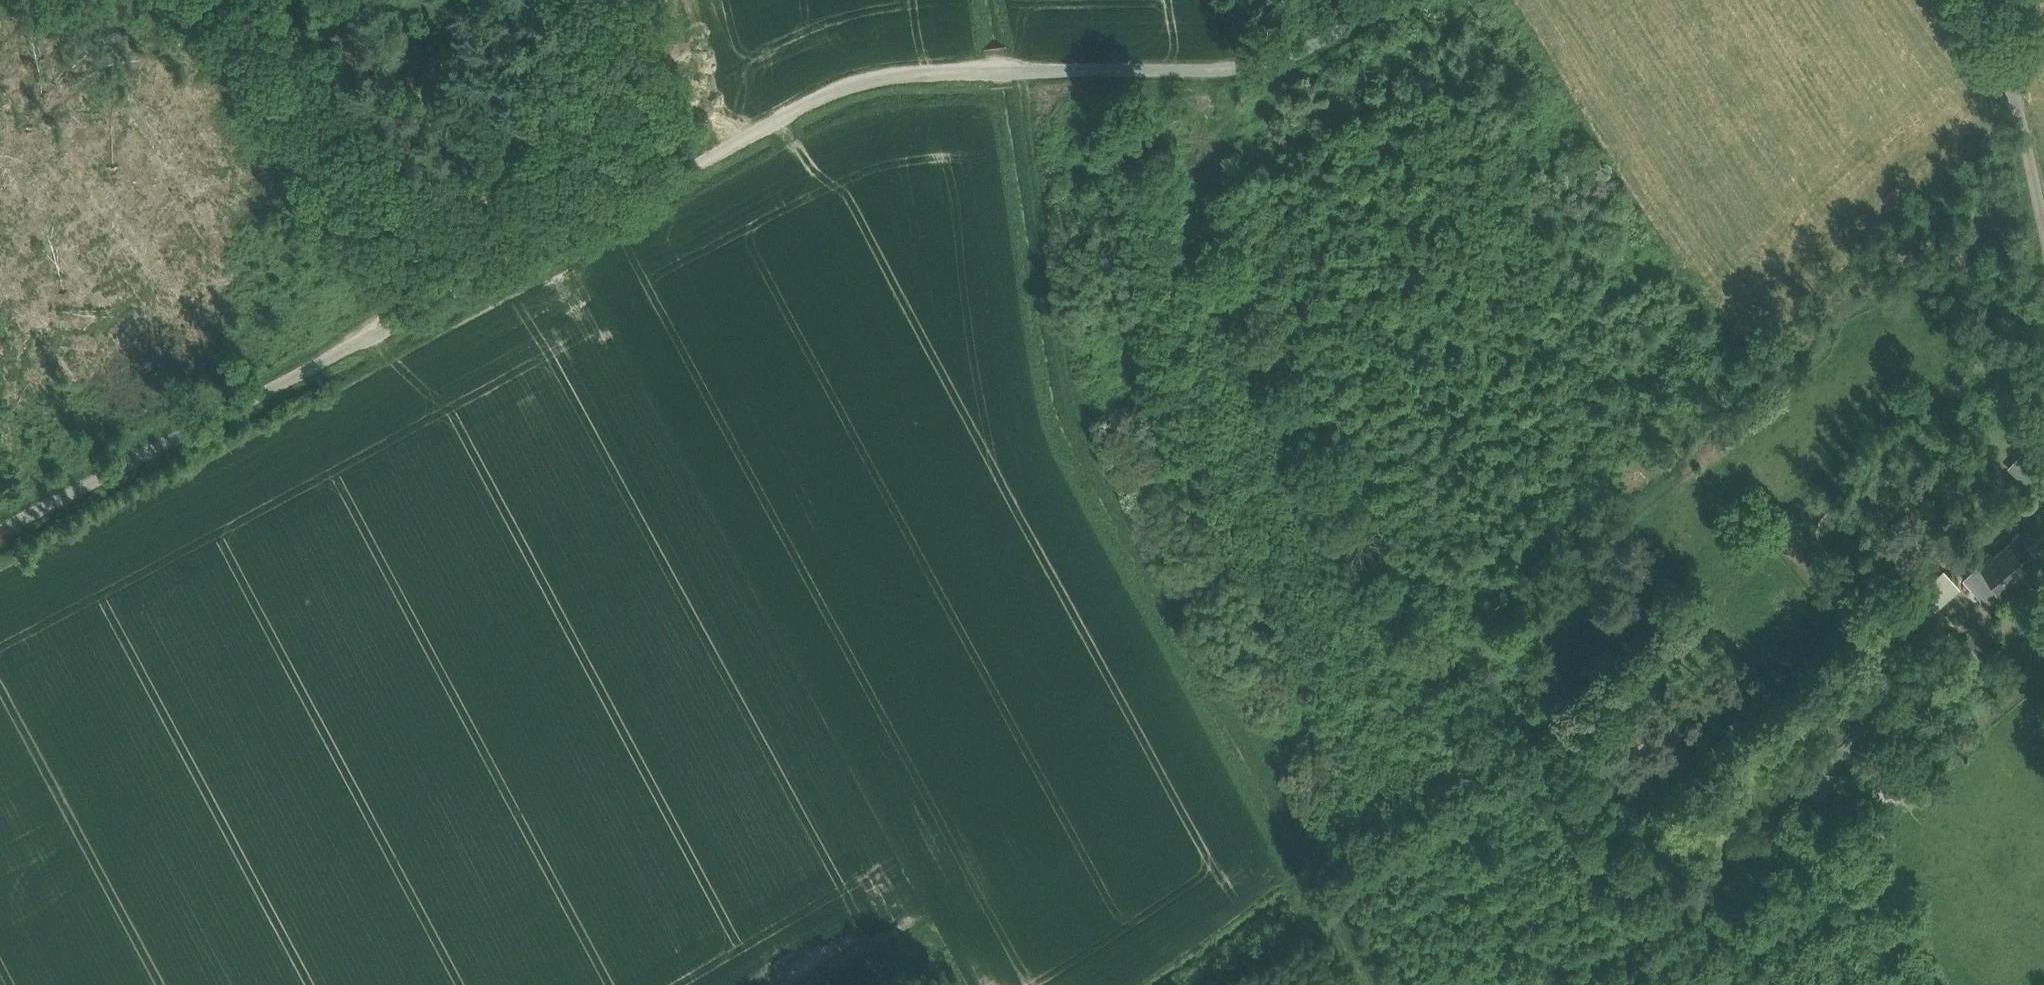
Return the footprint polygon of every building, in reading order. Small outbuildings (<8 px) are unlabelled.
[(2022,535),(1984,568),(2005,592),(2043,559),(2022,535)] [(1944,571),(1900,609),(1914,625),(1958,588),(1944,571)]
